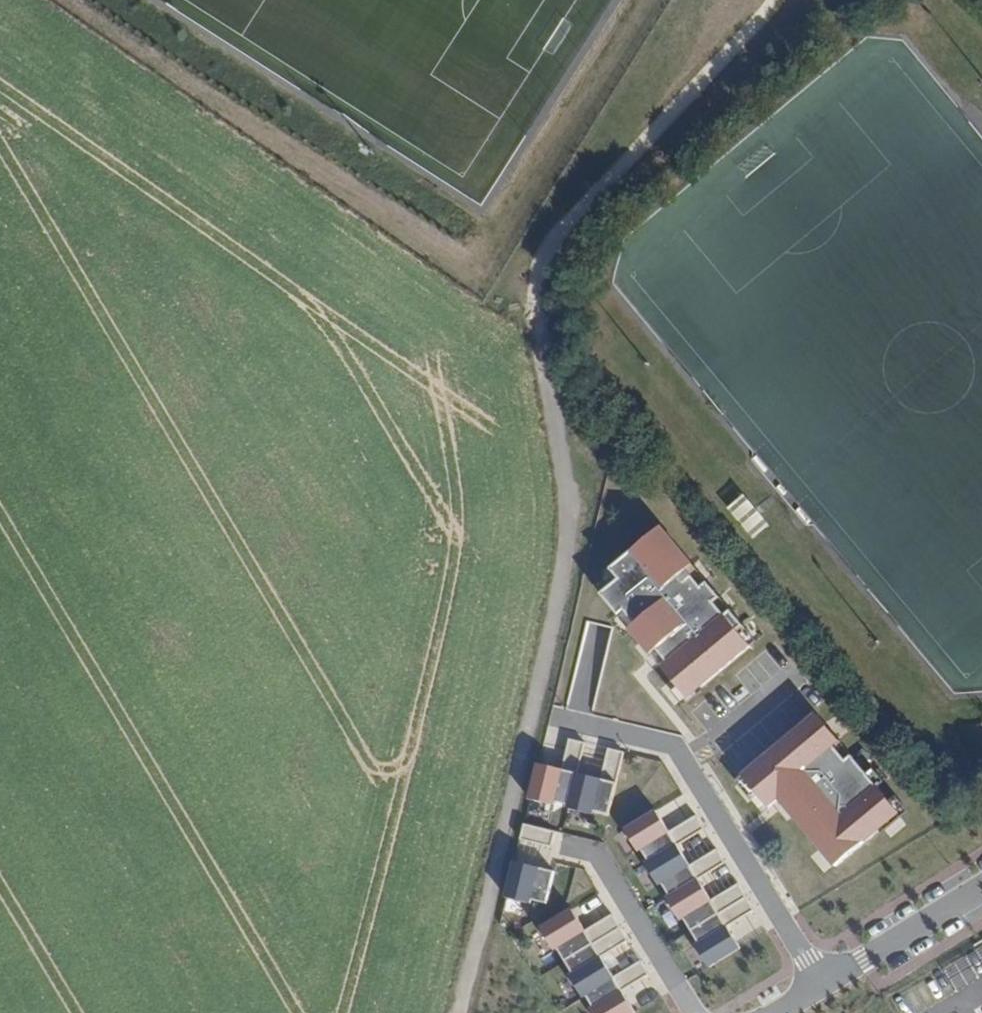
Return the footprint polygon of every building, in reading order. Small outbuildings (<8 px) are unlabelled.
[(689,697),(752,645),(740,630),(745,625),(733,610),(727,615),(717,602),(723,597),(710,582),(704,587),(690,569),(696,564),(665,526),(614,567),(622,577),(604,592),(621,613),(627,608),(638,622),(632,627),(646,643),(653,652),(661,662),(689,697)] [(696,564),(690,569),(704,587),(710,582),(696,564)] [(622,577),(614,567),(604,592),(622,577)] [(723,597),(717,602),(727,615),(733,610),(723,597)] [(638,622),(627,608),(621,613),(632,627),(638,622)] [(745,626),(740,630),(752,645),(758,641),(745,626)] [(819,714),(744,775),(770,807),(787,792),(794,801),(843,861),(901,813),(854,755),(848,760),(836,745),(842,741),(819,714)] [(540,762),(532,798),(555,803),(556,800),(570,803),(569,806),(593,812),(594,809),(611,813),(625,751),(610,748),(603,776),(578,770),(585,742),(570,738),(563,767),(540,762)] [(658,809),(627,828),(640,850),(643,848),(651,860),(647,862),(660,883),(663,882),(671,895),(668,897),(681,919),(684,917),(700,943),(697,944),(710,966),(741,947),(728,926),(755,910),(738,883),(712,899),(699,878),(726,862),(717,848),(691,864),(678,843),(704,827),(697,815),(671,831),(658,809)] [(556,830),(525,823),(521,838),(553,845),(556,830)] [(516,860),(507,896),(531,902),(532,898),(548,902),(556,870),(516,860)] [(594,1012),(632,1012),(636,1011),(623,990),(649,974),(641,961),(615,977),(602,955),(628,939),(612,913),(586,929),(573,908),(542,927),(555,948),(558,946),(574,973),(571,975),(579,988),(584,996),(587,994),(594,1007),(591,1008),(594,1012)] [(944,970),(957,992),(981,978),(981,948),(944,970)]
